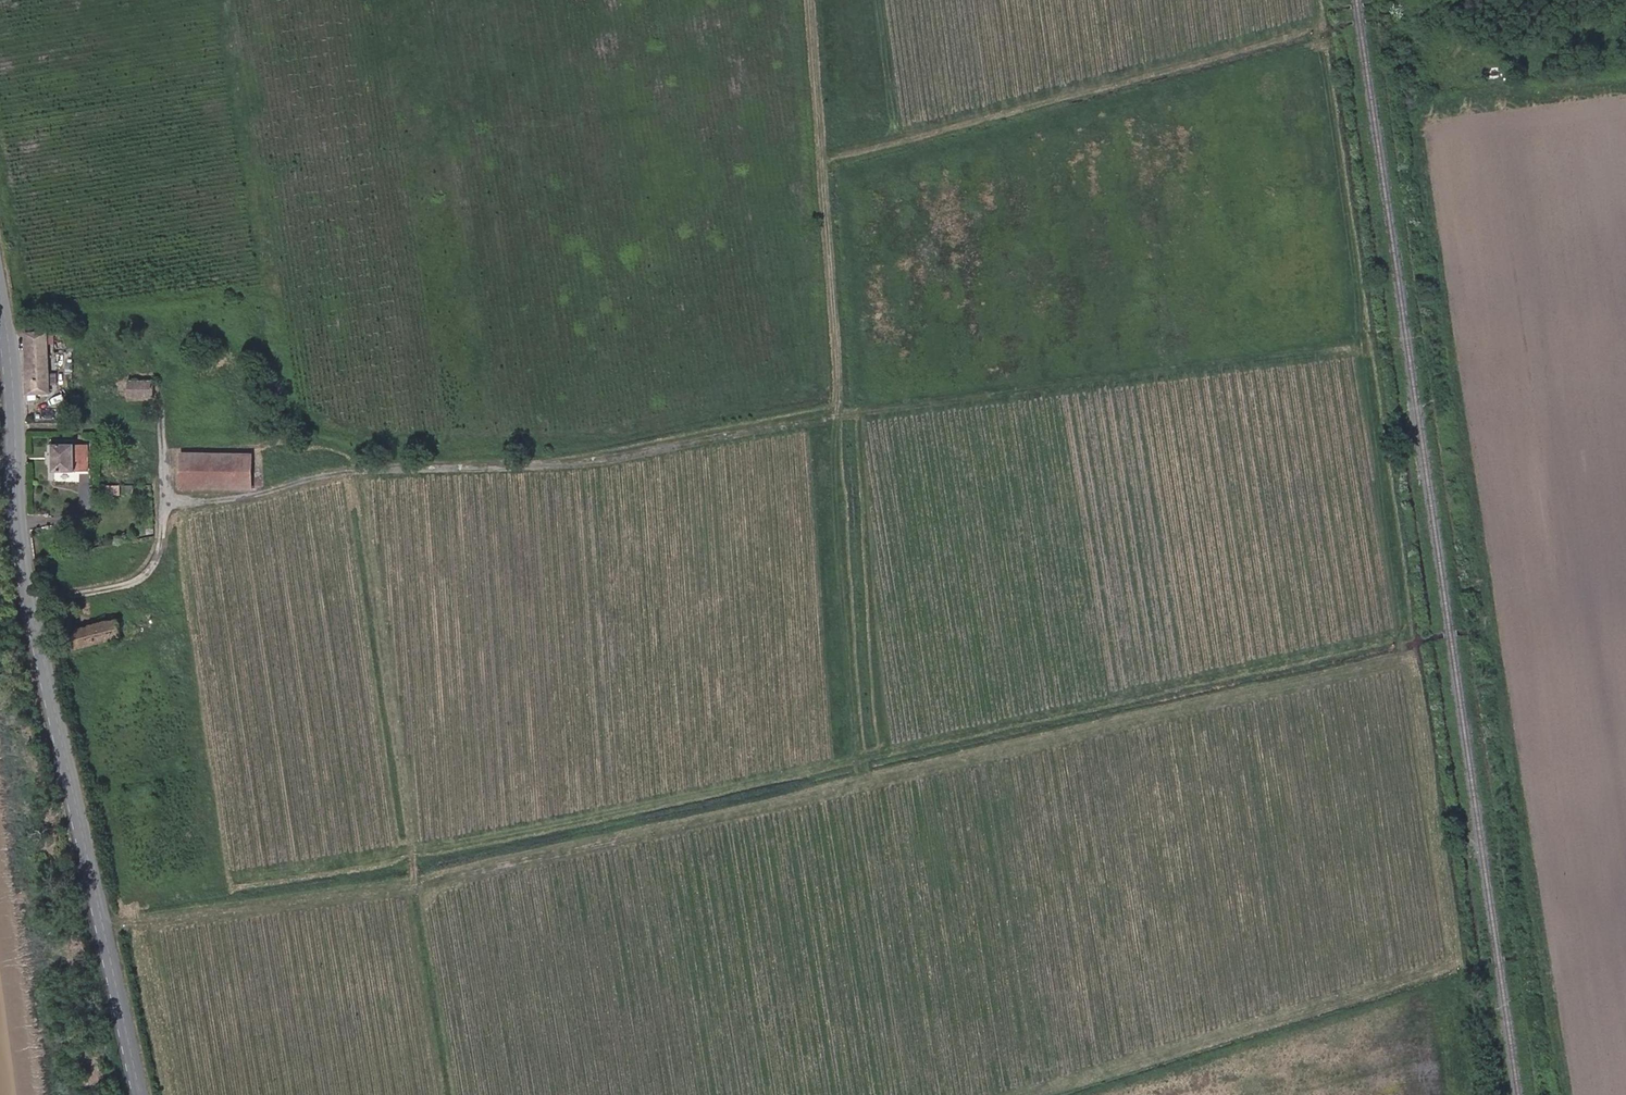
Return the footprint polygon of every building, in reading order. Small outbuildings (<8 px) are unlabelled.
[(25,332),(26,394),(28,394),(36,394),(50,394),(50,384),(50,372),(49,331),(25,332)] [(128,382),(128,398),(154,398),(154,383),(128,382)] [(88,444),(52,444),(52,474),(89,474),(88,444)] [(251,489),(251,455),(180,454),(179,488),(251,489)] [(117,487),(106,486),(105,495),(117,496),(117,487)] [(68,631),(72,650),(121,638),(117,619),(68,631)]
